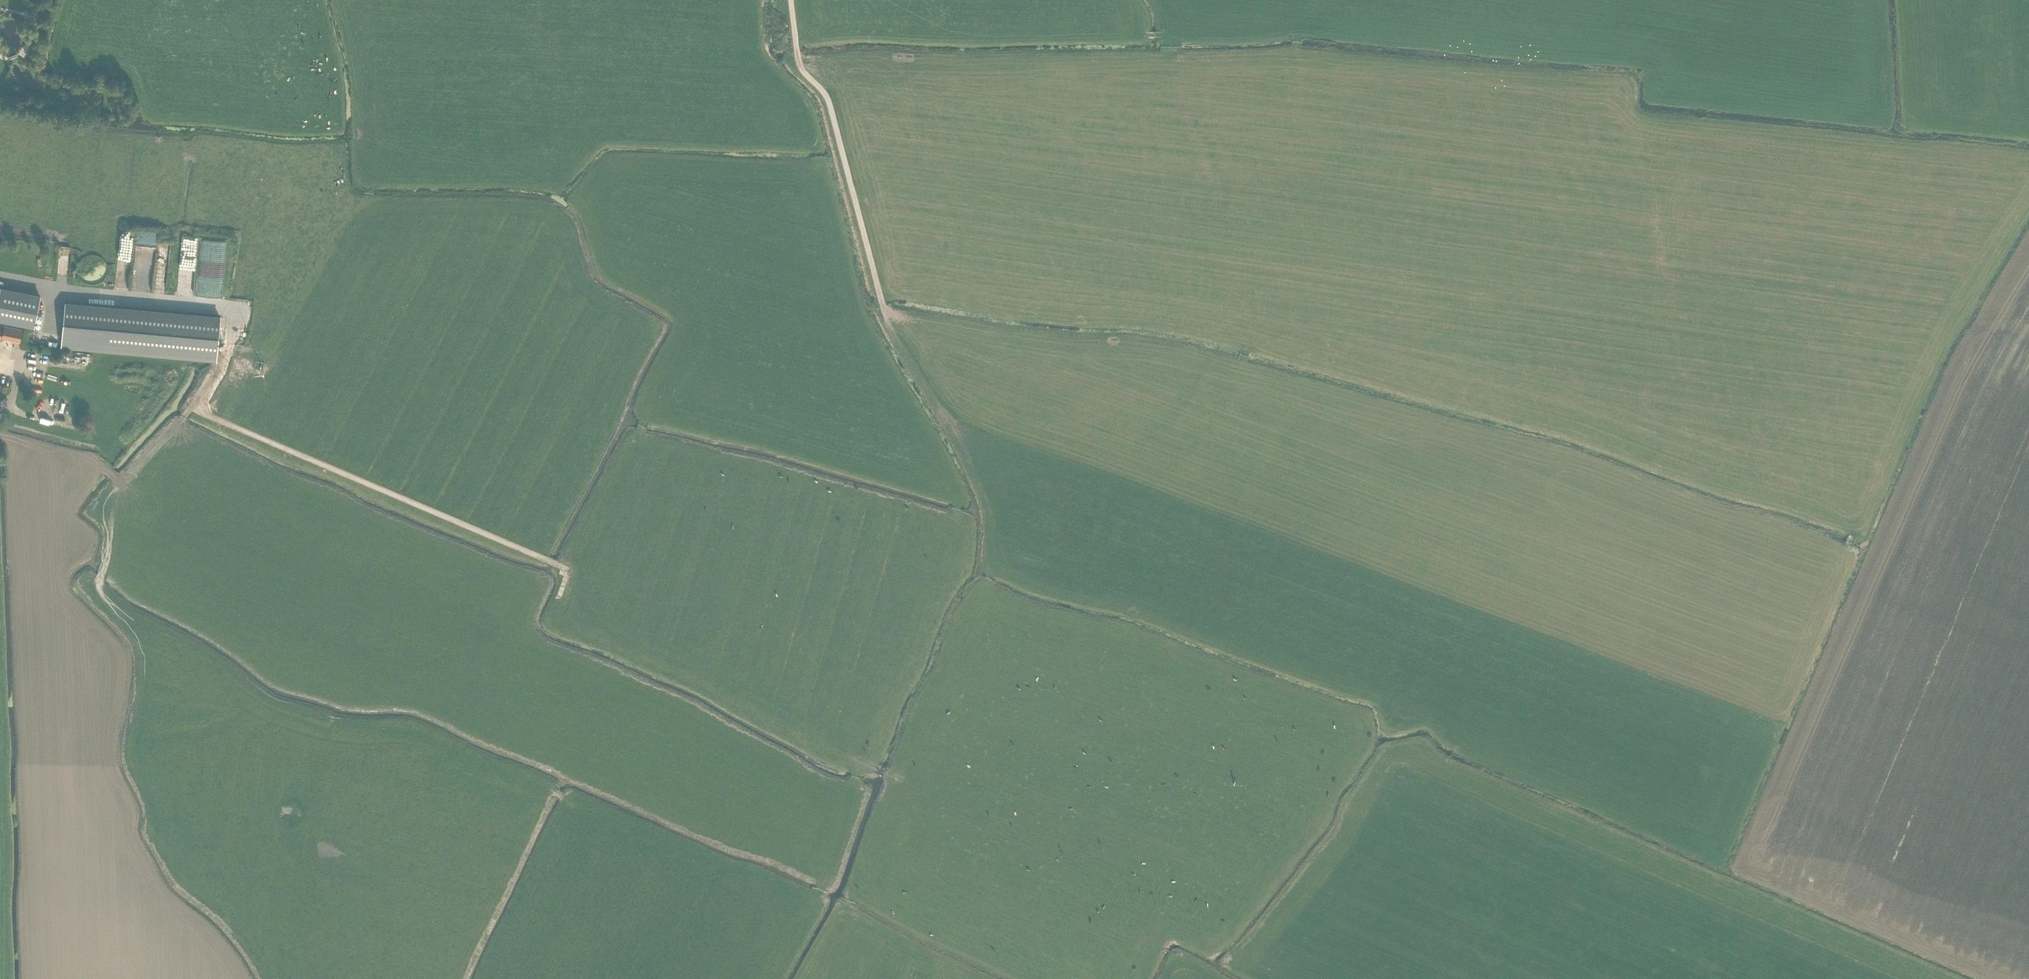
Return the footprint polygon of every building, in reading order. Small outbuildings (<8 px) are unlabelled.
[(28,8),(27,11),(29,14),(33,14),(35,12),(36,9),(34,7),(30,6),(28,8)] [(93,90),(84,94),(89,105),(98,101),(93,90)] [(0,287),(0,322),(34,328),(41,295),(0,287)] [(220,316),(65,302),(61,348),(216,361),(220,316)]
